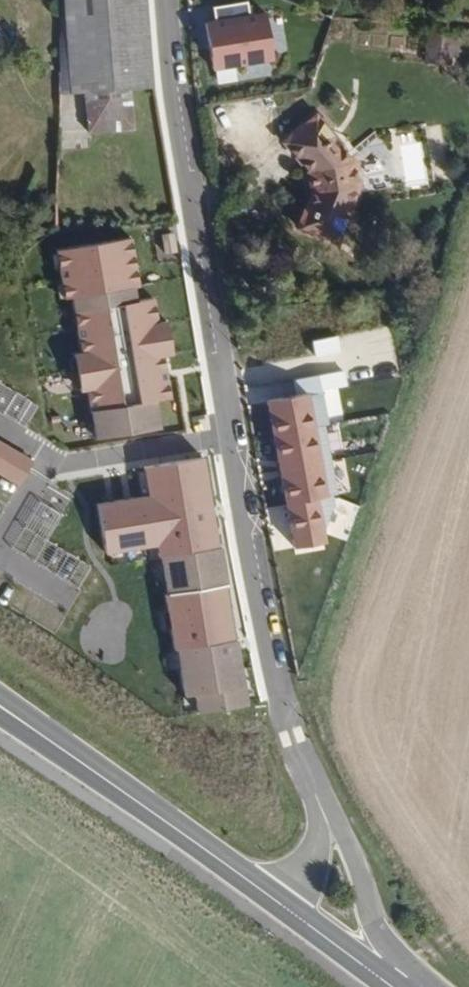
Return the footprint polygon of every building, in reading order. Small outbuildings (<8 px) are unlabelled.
[(60,94),(154,88),(141,0),(63,0),(60,94)] [(203,22),(214,68),(274,53),(261,7),(246,11),(243,0),(228,0),(208,5),(213,19),(203,22)] [(87,94),(90,133),(134,130),(130,91),(87,94)] [(298,157),(303,182),(293,212),(332,228),(345,182),(336,140),(308,107),(277,132),(298,157)] [(421,140),(397,143),(405,191),(428,187),(421,140)] [(139,286),(131,238),(58,251),(66,299),(73,298),(82,352),(75,353),(82,390),(88,389),(97,437),(161,426),(156,399),(171,396),(164,355),(173,354),(167,320),(158,322),(154,298),(137,301),(134,287),(139,286)] [(301,387),(264,394),(283,492),(326,483),(313,419),(317,418),(310,388),(302,389),(301,387)] [(14,483),(25,465),(0,450),(0,475),(14,483)] [(203,488),(198,458),(125,471),(130,500),(127,501),(131,524),(139,568),(134,568),(139,600),(146,599),(153,636),(163,634),(170,673),(189,669),(194,696),(233,690),(228,663),(234,662),(227,624),(229,623),(220,576),(224,576),(217,539),(214,540),(205,488),(203,488)]
